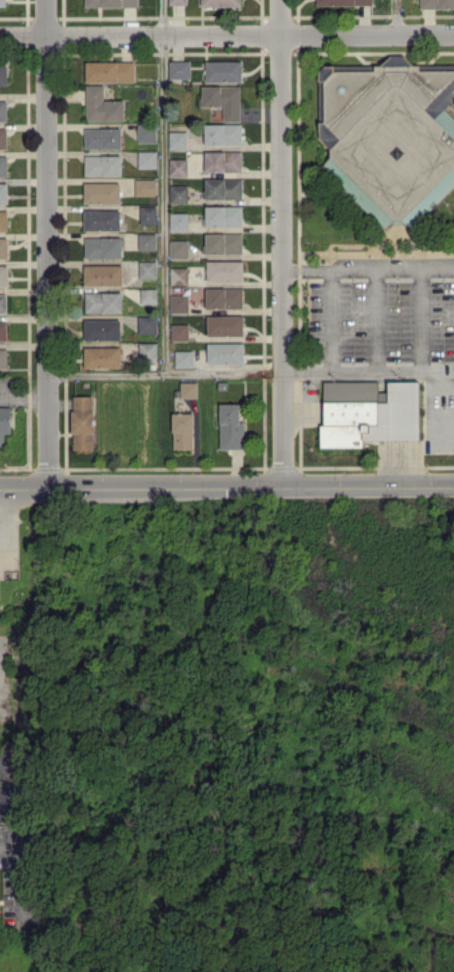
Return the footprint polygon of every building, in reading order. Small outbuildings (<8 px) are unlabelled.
[(205,80),(241,81),(242,60),(205,59),(205,80)] [(190,78),(190,60),(169,60),(169,78),(190,78)] [(85,61),(85,82),(134,81),(134,61),(85,61)] [(335,70),(453,70),(453,81),(427,107),(453,135),(453,168),(403,218),(392,219),(330,159),(330,148),(339,138),(324,123),(325,81),(335,70)] [(123,120),(123,99),(103,100),(103,84),(85,84),(85,120),(123,120)] [(201,106),(223,106),(223,120),(239,121),(239,85),(201,85),(201,106)] [(137,141),(156,141),(156,122),(137,123),(137,141)] [(241,143),(241,123),(204,124),(204,144),(241,143)] [(84,127),(84,147),(120,148),(121,128),(84,127)] [(186,131),(168,131),(169,149),(186,148),(186,131)] [(137,151),(138,168),(156,167),(156,150),(137,151)] [(241,150),(204,151),(205,171),(242,170),(241,150)] [(121,154),(84,155),(84,175),(121,175),(121,154)] [(186,175),(186,158),(168,158),(168,175),(186,175)] [(154,195),(154,178),(134,178),(135,195),(154,195)] [(242,178),(205,178),(205,198),(242,198),(242,178)] [(120,202),(120,182),(84,182),(84,202),(120,202)] [(187,202),(187,184),(169,185),(169,203),(187,202)] [(155,205),(139,205),(140,224),(156,223),(155,205)] [(241,205),(205,206),(205,226),(242,226),(241,205)] [(120,230),(120,210),(83,210),(83,230),(120,230)] [(169,231),(187,231),(187,212),(169,212),(169,231)] [(242,253),(242,233),(205,232),(205,252),(242,253)] [(138,233),(138,249),(156,249),(156,233),(138,233)] [(121,236),(84,237),(84,257),(121,257),(121,236)] [(188,257),(187,239),(169,240),(169,258),(188,257)] [(138,277),(156,278),(156,260),(139,260),(138,277)] [(243,280),(242,260),(206,260),(207,281),(243,280)] [(84,285),(122,284),(122,264),(83,264),(84,285)] [(170,285),(188,284),(187,267),(170,267),(170,285)] [(242,288),(206,287),(205,307),(242,308),(242,288)] [(140,288),(140,303),(157,302),(156,288),(140,288)] [(121,312),(121,292),(85,292),(85,312),(121,312)] [(170,312),(188,312),(187,294),(169,294),(170,312)] [(156,316),(138,315),(138,333),(156,333),(156,316)] [(243,315),(207,315),(207,335),(243,335),(243,315)] [(120,339),(120,319),(84,319),(84,339),(120,339)] [(170,339),(187,340),(188,324),(171,323),(170,339)] [(157,342),(139,342),(139,362),(156,362),(157,342)] [(207,342),(207,363),(243,363),(243,342),(207,342)] [(120,367),(120,346),(83,346),(84,367),(120,367)] [(174,366),(192,367),(192,350),(175,350),(174,366)] [(197,382),(180,382),(180,397),(197,397),(197,382)] [(321,384),(322,424),(316,424),(316,446),(361,445),(361,440),(419,440),(418,383),(321,384)] [(92,449),(93,396),(72,395),(71,449),(92,449)] [(220,448),(244,448),(243,420),(239,420),(239,403),(219,403),(220,448)] [(10,406),(0,406),(0,448),(4,448),(4,432),(10,432),(10,406)] [(192,412),(172,412),(172,449),(193,448),(192,412)]
